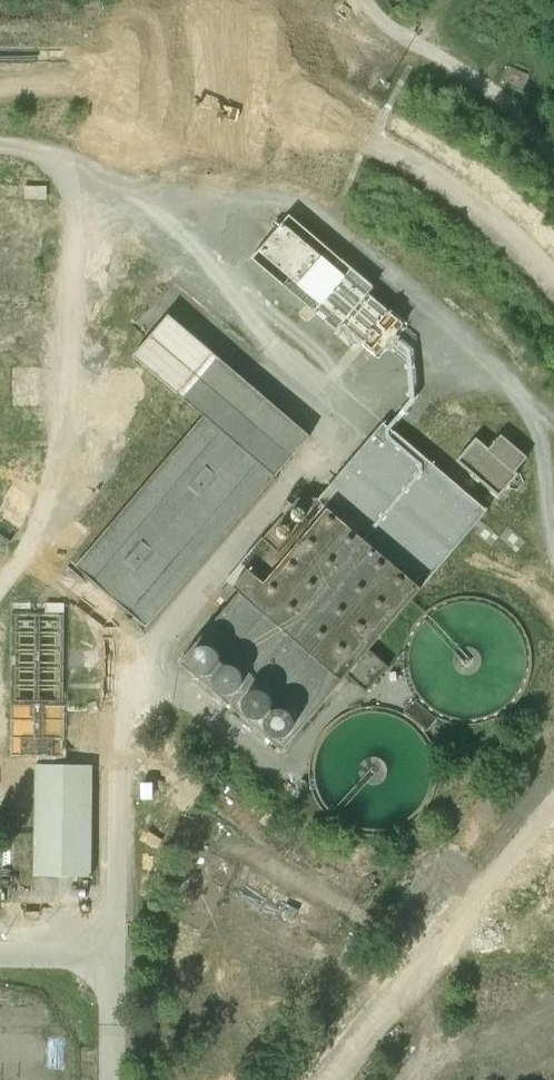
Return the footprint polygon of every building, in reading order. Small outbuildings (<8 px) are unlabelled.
[(312,310),(351,267),(287,210),(248,252),(312,310)] [(0,212),(0,307),(28,307),(28,212),(0,212)] [(342,319),(375,355),(405,328),(371,292),(342,319)] [(147,628),(309,435),(162,311),(126,354),(198,414),(71,565),(147,628)] [(319,498),(299,497),(264,538),(241,564),(240,562),(225,580),(234,588),(235,587),(242,593),(181,662),(284,750),(347,676),(367,693),(390,666),(370,649),(488,511),(385,422),(319,498)] [(462,462),(502,496),(532,460),(502,435),(490,449),(480,441),(462,462)] [(12,616),(17,634),(31,630),(27,612),(12,616)] [(10,753),(62,754),(63,702),(19,701),(20,670),(31,670),(31,661),(18,661),(16,701),(11,701),(10,753)] [(31,761),(31,873),(92,873),(92,761),(31,761)]
